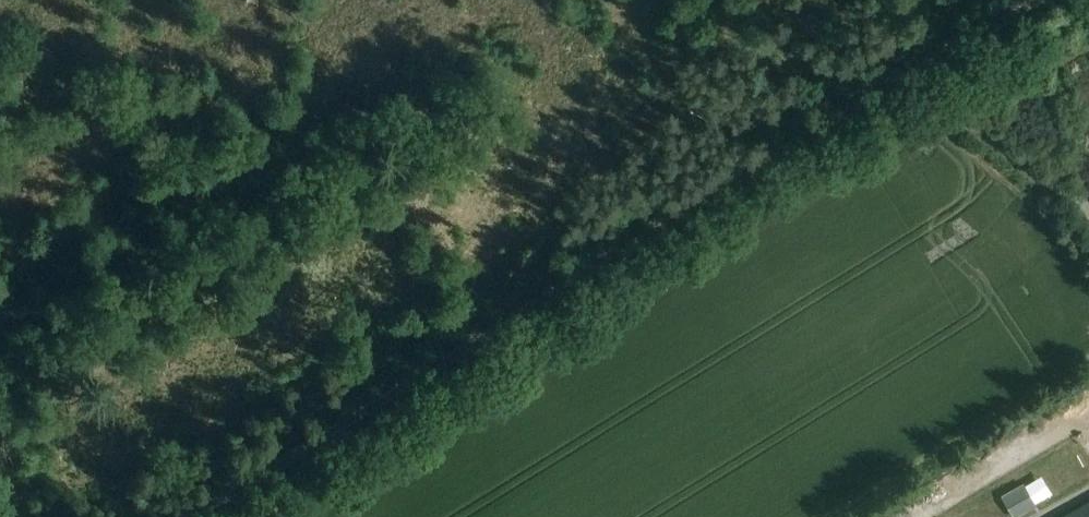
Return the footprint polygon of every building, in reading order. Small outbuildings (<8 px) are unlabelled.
[(1004,498),(1014,516),(1037,504),(1026,485),(1004,498)] [(1063,516),(1088,516),(1088,503),(1063,516)]
